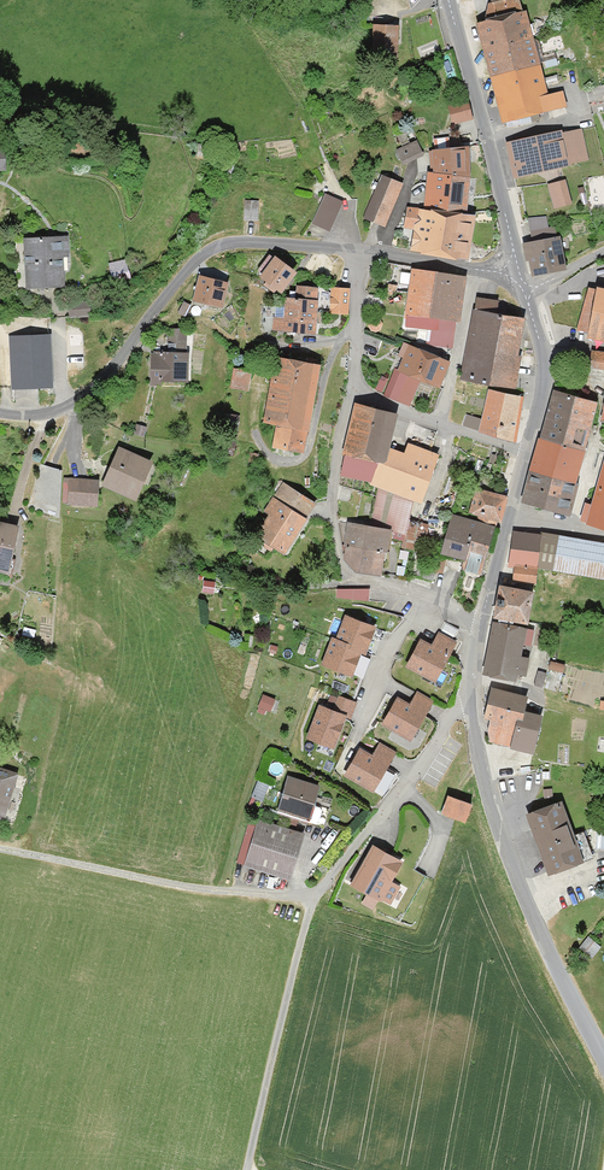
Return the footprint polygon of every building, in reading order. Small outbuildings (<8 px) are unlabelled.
[(521,11),(474,24),(500,122),(563,106),(559,92),(543,96),(521,11)] [(365,60),(395,60),(396,26),(366,25),(365,60)] [(469,119),(464,99),(443,105),(449,125),(469,119)] [(557,129),(505,142),(513,176),(584,159),(577,131),(559,136),(557,129)] [(401,166),(422,155),(414,139),(393,149),(401,166)] [(465,148),(426,151),(419,209),(464,216),(466,178),(465,148)] [(402,183),(383,175),(366,218),(384,226),(402,183)] [(552,209),(570,204),(563,179),(546,184),(552,209)] [(325,192),(312,222),(332,230),(345,200),(325,192)] [(241,220),(256,221),(257,199),(242,199),(241,220)] [(419,209),(412,208),(405,251),(463,260),(469,216),(464,216),(419,209)] [(562,268),(555,236),(522,243),(528,275),(562,268)] [(64,238),(22,239),(23,288),(59,287),(58,262),(65,262),(64,238)] [(291,272),(268,256),(251,279),(273,296),(291,272)] [(128,258),(110,261),(113,275),(131,271),(128,258)] [(463,278),(409,269),(397,339),(451,348),(463,278)] [(224,282),(195,275),(187,306),(217,313),(224,282)] [(347,288),(328,287),(326,314),(345,316),(347,288)] [(586,288),(576,337),(603,343),(603,291),(586,288)] [(314,301),(281,297),(280,308),(272,307),(270,329),(310,334),(314,301)] [(64,318),(86,317),(86,300),(64,301),(64,318)] [(521,319),(471,309),(457,379),(512,390),(519,355),(514,354),(521,319)] [(369,331),(371,332),(374,332),(376,332),(378,331),(380,329),(381,327),(381,324),(380,322),(379,320),(377,319),(375,318),(372,318),(370,319),(368,320),(367,322),(366,325),(366,327),(368,329),(369,331)] [(170,348),(188,348),(187,327),(169,327),(170,348)] [(10,336),(13,387),(52,385),(49,334),(10,336)] [(447,361),(403,344),(383,394),(408,404),(417,382),(436,389),(447,361)] [(603,371),(603,351),(589,350),(587,369),(603,371)] [(184,354),(147,352),(145,384),(182,386),(184,354)] [(316,365),(272,357),(259,425),(274,428),(270,449),(298,454),(316,365)] [(249,371),(232,368),(228,388),(245,391),(249,371)] [(522,398),(486,390),(479,421),(465,416),(461,426),(476,431),(513,442),(522,398)] [(594,403),(551,390),(518,503),(561,515),(594,403)] [(368,481),(384,449),(394,414),(351,403),(337,476),(368,481)] [(399,452),(384,449),(368,481),(367,485),(377,487),(412,501),(417,503),(434,454),(404,443),(399,452)] [(147,462),(114,447),(97,484),(130,499),(147,462)] [(603,452),(581,523),(603,530),(603,453),(603,452)] [(59,472),(35,464),(27,506),(56,519),(59,472)] [(92,507),(94,480),(62,477),(60,505),(92,507)] [(313,504),(280,484),(248,535),(280,555),(313,504)] [(412,501),(377,487),(367,528),(386,532),(402,535),(412,501)] [(503,496),(473,488),(466,516),(496,524),(503,496)] [(492,524),(448,513),(437,553),(464,560),(461,570),(479,575),(492,524)] [(367,528),(344,523),(337,557),(349,572),(377,577),(386,532),(367,528)] [(0,525),(0,572),(3,573),(14,528),(0,525)] [(510,532),(504,563),(603,580),(603,547),(510,532)] [(526,592),(493,587),(488,619),(521,623),(526,592)] [(367,588),(336,588),(336,599),(367,599),(367,588)] [(334,636),(325,664),(353,674),(362,648),(367,649),(376,623),(347,613),(338,637),(334,636)] [(459,620),(436,613),(432,627),(441,629),(434,654),(460,662),(467,636),(456,633),(459,620)] [(532,630),(489,622),(478,676),(510,682),(512,672),(521,673),(525,656),(517,654),(519,643),(529,645),(532,630)] [(548,669),(562,671),(563,663),(549,661),(548,669)] [(431,681),(392,673),(383,717),(422,725),(431,681)] [(505,745),(518,699),(519,693),(488,686),(481,716),(485,742),(505,745)] [(272,698),(262,693),(254,711),(264,715),(272,698)] [(334,704),(337,697),(330,694),(328,701),(334,704)] [(340,696),(334,709),(345,713),(351,715),(356,702),(340,696)] [(540,704),(518,699),(505,745),(528,753),(540,704)] [(321,705),(309,737),(334,745),(345,713),(334,709),(321,705)] [(360,749),(346,773),(373,788),(395,751),(380,743),(373,756),(360,749)] [(0,771),(0,803),(10,774),(0,771)] [(313,785),(286,776),(275,808),(303,817),(313,785)] [(264,798),(268,784),(260,781),(256,795),(264,798)] [(471,802),(448,794),(442,813),(465,821),(471,802)] [(558,802),(521,814),(541,872),(577,860),(558,802)] [(298,833),(252,820),(239,867),(284,880),(298,833)] [(374,843),(352,882),(369,891),(364,902),(373,907),(378,896),(391,903),(401,885),(392,880),(403,859),(374,843)] [(589,960),(600,946),(587,935),(575,949),(589,960)]
